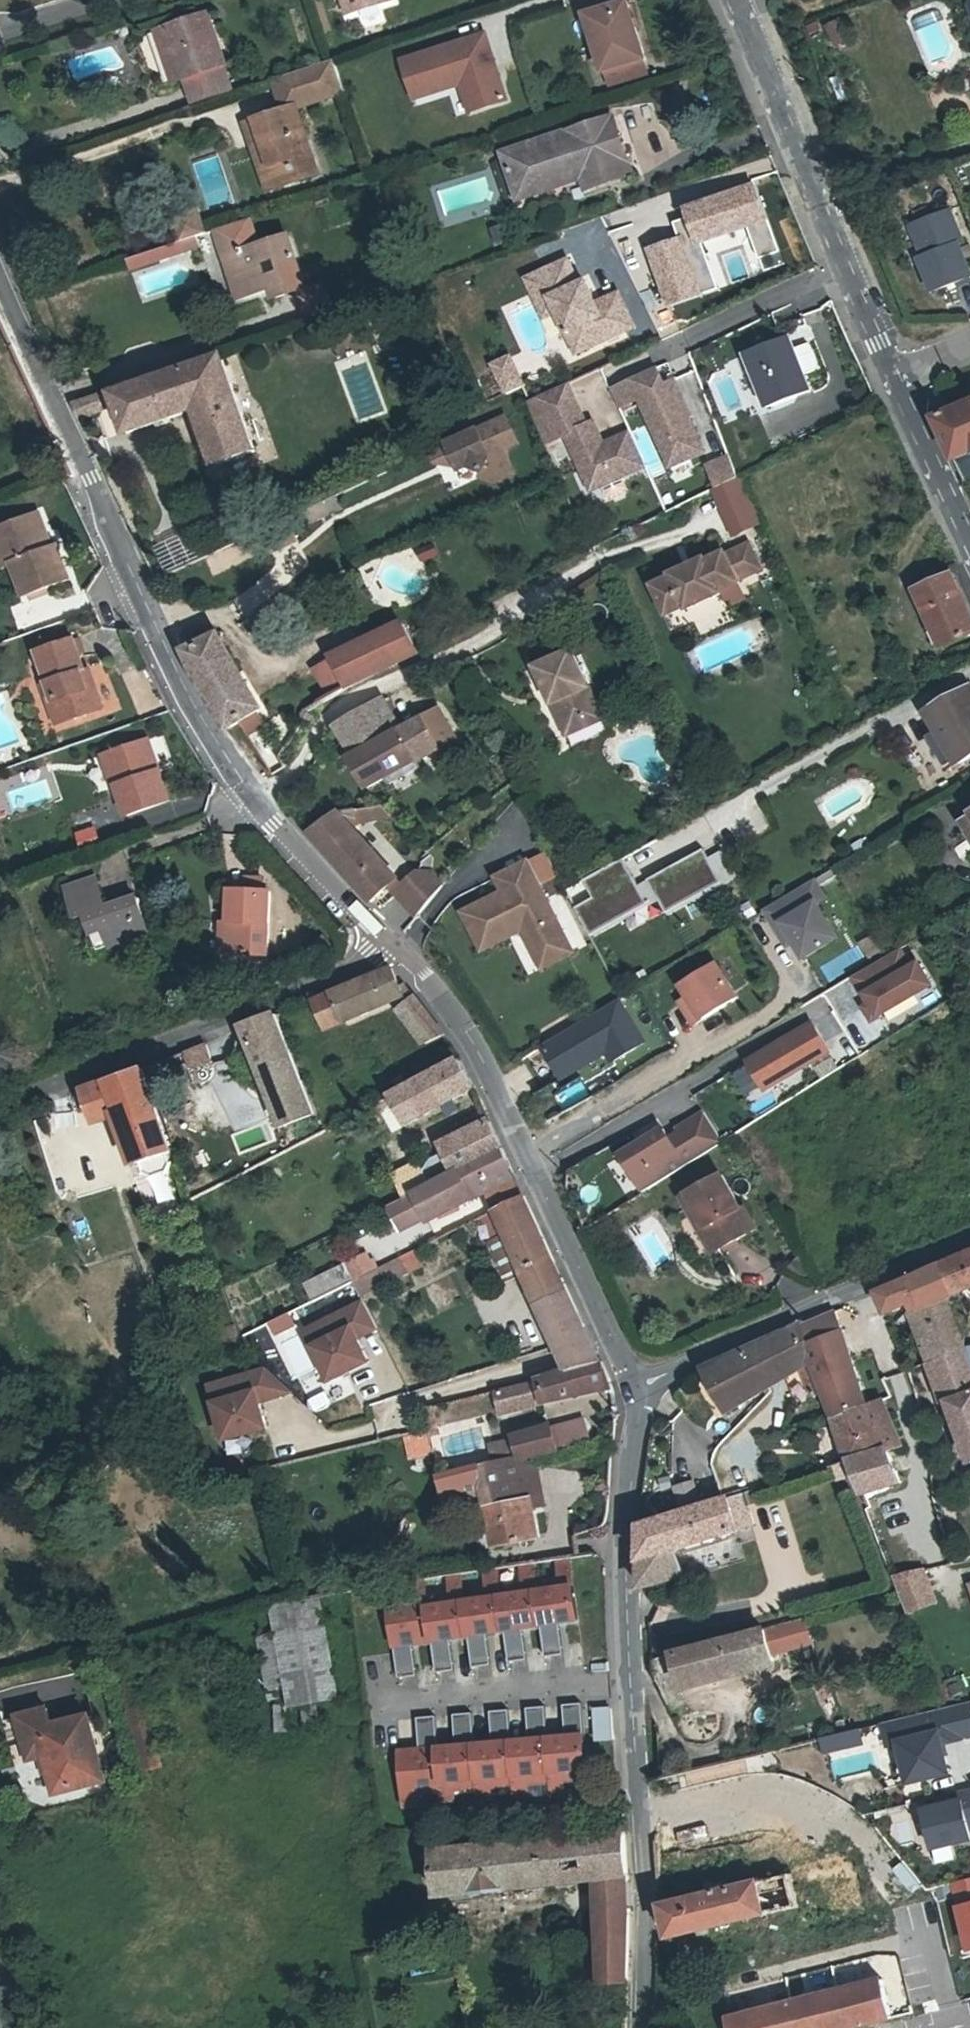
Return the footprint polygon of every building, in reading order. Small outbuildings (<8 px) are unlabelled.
[(397,0),(342,0),(349,21),(399,5),(397,0)] [(583,13),(611,88),(651,73),(624,0),(617,0),(583,13)] [(210,23),(167,37),(185,88),(227,72),(210,23)] [(833,49),(843,44),(833,26),(824,30),(833,49)] [(490,33),(403,60),(419,108),(463,94),(471,118),(512,105),(490,33)] [(177,91),(185,88),(167,37),(159,40),(177,91)] [(334,64),(310,73),(320,101),(343,94),(334,64)] [(227,72),(185,88),(195,114),(236,99),(227,72)] [(275,86),(285,113),(297,109),(320,101),(310,73),(275,86)] [(285,113),(255,123),(272,169),(261,173),(268,193),(319,176),(297,109),(285,113)] [(502,154),(515,190),(558,174),(562,184),(581,177),(593,173),(606,182),(631,172),(610,116),(502,154)] [(245,127),(261,173),(272,169),(255,123),(245,127)] [(586,189),(606,182),(593,173),(581,177),(586,189)] [(519,200),(562,184),(558,174),(515,190),(519,200)] [(169,221),(174,238),(199,230),(193,213),(169,221)] [(914,260),(910,262),(920,295),(960,281),(950,248),(954,246),(944,214),(903,227),(914,260)] [(239,286),(245,302),(271,292),(275,303),(306,292),(288,241),(259,252),(249,224),(215,235),(233,288),(239,286)] [(202,240),(199,230),(174,238),(178,248),(202,240)] [(192,244),(178,248),(181,258),(196,254),(192,244)] [(528,277),(537,303),(550,299),(571,355),(620,337),(612,315),(599,320),(595,307),(584,280),(578,282),(570,261),(528,277)] [(239,304),(245,302),(239,286),(233,288),(239,304)] [(550,299),(537,303),(536,313),(549,308),(550,299)] [(602,299),(595,307),(599,320),(612,315),(602,299)] [(739,345),(750,357),(784,343),(772,331),(739,345)] [(750,357),(746,359),(769,412),(813,393),(790,340),(784,343),(750,357)] [(809,375),(822,371),(813,346),(801,350),(809,375)] [(129,436),(198,410),(217,466),(256,453),(225,358),(114,395),(129,436)] [(515,364),(498,371),(508,393),(524,386),(515,364)] [(670,365),(614,390),(625,414),(644,405),(674,472),(711,456),(670,365)] [(575,386),(532,405),(551,446),(567,440),(595,426),(575,386)] [(938,395),(930,399),(936,412),(944,409),(938,395)] [(82,423),(100,417),(94,401),(75,408),(82,423)] [(935,420),(954,462),(963,484),(969,481),(969,404),(935,420)] [(493,421),(505,448),(513,445),(502,418),(493,421)] [(442,442),(443,445),(452,467),(453,469),(463,465),(477,471),(475,477),(490,482),(507,475),(497,450),(505,448),(493,421),(442,442)] [(595,426),(567,440),(595,497),(650,471),(632,434),(605,447),(595,426)] [(645,426),(633,430),(647,465),(659,460),(645,426)] [(429,460),(452,467),(443,445),(426,452),(429,460)] [(744,481),(714,495),(736,540),(765,526),(744,481)] [(4,569),(15,600),(60,583),(48,551),(40,554),(34,537),(37,536),(30,519),(0,531),(0,554),(4,567),(4,569)] [(670,579),(653,587),(665,616),(684,608),(685,611),(719,595),(718,592),(737,584),(736,581),(760,570),(750,547),(725,557),(724,555),(704,563),(703,561),(669,576),(670,579)] [(918,591),(943,646),(969,634),(969,619),(951,577),(918,591)] [(325,699),(374,676),(420,652),(403,621),(308,668),(325,699)] [(228,728),(240,722),(248,736),(263,727),(255,712),(260,710),(218,634),(187,650),(228,728)] [(37,654),(48,687),(54,703),(49,705),(57,728),(103,712),(95,689),(88,692),(83,674),(86,673),(75,641),(37,654)] [(536,669),(545,692),(550,690),(554,698),(549,700),(564,737),(591,726),(586,713),(597,708),(573,653),(536,669)] [(90,672),(86,673),(83,674),(88,692),(95,689),(90,672)] [(43,689),(49,705),(54,703),(48,687),(43,689)] [(545,692),(549,700),(554,698),(550,690),(545,692)] [(932,710),(958,759),(960,763),(969,758),(969,692),(969,690),(932,710)] [(362,705),(334,719),(353,750),(347,753),(367,787),(386,776),(389,782),(420,766),(417,759),(454,740),(437,708),(400,729),(385,697),(363,708),(362,705)] [(602,721),(597,708),(586,713),(591,726),(602,721)] [(958,759),(932,710),(927,713),(938,733),(926,739),(941,768),(958,759)] [(149,743),(111,756),(122,787),(118,788),(129,820),(171,805),(149,743)] [(112,790),(118,788),(122,787),(111,756),(102,760),(112,790)] [(386,805),(354,811),(357,824),(395,815),(386,805)] [(354,811),(339,814),(350,826),(357,824),(354,811)] [(398,880),(339,814),(311,835),(372,903),(398,880)] [(80,836),(86,851),(104,844),(98,829),(80,836)] [(723,886),(705,853),(652,882),(671,916),(723,886)] [(652,907),(626,862),(571,894),(594,940),(652,907)] [(562,942),(524,863),(503,873),(510,889),(501,893),(459,913),(478,951),(519,932),(530,957),(562,942)] [(418,873),(396,895),(416,916),(442,885),(430,872),(418,873)] [(494,878),(501,893),(510,889),(503,873),(494,878)] [(85,917),(92,937),(104,933),(109,950),(149,937),(137,899),(106,909),(96,879),(66,888),(76,919),(85,917)] [(827,894),(815,879),(761,912),(786,951),(798,943),(809,961),(846,937),(818,901),(827,894)] [(248,880),(248,894),(263,895),(264,881),(248,880)] [(232,893),(230,925),(227,955),(268,957),(272,895),(263,895),(248,894),(232,893)] [(220,955),(227,955),(230,925),(223,924),(220,955)] [(98,954),(109,950),(104,933),(92,937),(98,954)] [(875,939),(863,946),(873,962),(885,955),(875,939)] [(562,942),(530,957),(537,971),(569,955),(562,942)] [(742,995),(722,962),(679,1001),(700,1029),(742,995)] [(924,966),(869,1000),(885,1026),(940,992),(924,966)] [(394,974),(332,994),(344,1023),(390,1003),(414,1051),(443,1037),(406,985),(400,988),(394,974)] [(344,1023),(332,994),(322,998),(313,1001),(325,1032),(344,1023)] [(654,1032),(624,995),(543,1050),(566,1083),(616,1061),(654,1032)] [(246,1028),(284,1130),(316,1118),(275,1017),(246,1028)] [(790,1038),(748,1064),(763,1091),(806,1065),(790,1038)] [(185,1078),(215,1063),(206,1044),(175,1059),(185,1078)] [(460,1061),(390,1096),(405,1126),(473,1090),(466,1075),(460,1061)] [(168,1173),(172,1164),(169,1154),(171,1153),(141,1071),(82,1094),(93,1127),(119,1118),(137,1165),(141,1164),(145,1174),(155,1178),(168,1173)] [(707,1111),(623,1153),(642,1192),(726,1150),(707,1111)] [(459,1172),(500,1151),(488,1123),(444,1145),(453,1161),(459,1172)] [(427,1221),(486,1193),(513,1180),(510,1172),(500,1151),(459,1172),(445,1179),(425,1189),(412,1195),(427,1221)] [(625,1194),(637,1186),(622,1159),(609,1167),(625,1194)] [(445,1179),(459,1172),(453,1161),(440,1168),(445,1179)] [(425,1189),(445,1179),(440,1168),(425,1175),(427,1180),(422,1183),(425,1189)] [(721,1177),(681,1198),(691,1216),(697,1213),(717,1251),(754,1232),(742,1210),(739,1211),(721,1177)] [(522,1199),(513,1180),(486,1193),(495,1212),(522,1199)] [(389,1209),(403,1237),(427,1226),(413,1197),(389,1209)] [(522,1199),(495,1212),(569,1371),(602,1361),(541,1238),(522,1199)] [(697,1213),(691,1216),(711,1254),(717,1251),(697,1213)] [(505,1280),(519,1274),(495,1218),(481,1224),(505,1280)] [(950,1292),(969,1283),(969,1252),(939,1266),(950,1292)] [(400,1259),(369,1274),(377,1290),(407,1274),(400,1259)] [(950,1292),(939,1266),(875,1294),(884,1312),(907,1303),(909,1310),(947,1293),(950,1292)] [(377,1290),(369,1274),(360,1279),(369,1294),(377,1290)] [(369,1294),(360,1279),(352,1283),(360,1298),(369,1294)] [(954,1311),(947,1293),(909,1310),(928,1360),(966,1345),(954,1311)] [(366,1302),(303,1333),(334,1389),(378,1369),(363,1341),(381,1333),(366,1302)] [(795,1328),(809,1362),(825,1401),(831,1417),(861,1406),(848,1370),(852,1368),(840,1329),(838,1329),(834,1311),(795,1328)] [(796,1370),(809,1362),(795,1328),(699,1370),(725,1412),(796,1370)] [(215,1341),(221,1359),(245,1352),(238,1332),(215,1341)] [(966,1345),(928,1360),(968,1462),(969,1461),(969,1366),(966,1356),(969,1354),(969,1353),(966,1345)] [(541,1381),(542,1401),(542,1404),(611,1379),(602,1361),(569,1371),(541,1381)] [(809,1362),(796,1370),(812,1407),(825,1401),(809,1362)] [(267,1366),(210,1389),(227,1448),(276,1435),(268,1406),(294,1399),(267,1366)] [(861,1406),(831,1417),(849,1460),(849,1461),(884,1450),(895,1446),(877,1400),(861,1406)] [(550,1431),(555,1451),(586,1443),(581,1422),(550,1431)] [(514,1440),(519,1460),(555,1451),(549,1428),(514,1440)] [(421,1430),(399,1436),(406,1461),(427,1455),(421,1430)] [(489,1448),(494,1466),(519,1460),(514,1442),(489,1448)] [(898,1483),(884,1450),(849,1461),(863,1493),(898,1483)] [(446,1504),(483,1493),(493,1547),(530,1541),(524,1510),(539,1507),(530,1459),(440,1483),(446,1504)] [(677,1486),(684,1510),(704,1504),(697,1480),(677,1486)] [(641,1587),(679,1576),(672,1549),(751,1527),(744,1506),(757,1502),(753,1489),(704,1504),(684,1510),(641,1523),(640,1585),(641,1587)] [(578,1618),(569,1554),(557,1555),(560,1575),(549,1576),(551,1584),(536,1586),(541,1624),(546,1655),(564,1652),(559,1621),(578,1618)] [(513,1589),(499,1591),(504,1629),(509,1661),(527,1658),(523,1626),(541,1624),(536,1586),(532,1559),(520,1560),(522,1580),(512,1581),(513,1589)] [(477,1594),(462,1596),(468,1635),(473,1666),(491,1663),(486,1632),(504,1629),(499,1591),(495,1564),(483,1565),(486,1585),(476,1586),(477,1594)] [(907,1618),(941,1609),(930,1567),(896,1576),(907,1618)] [(462,1596),(458,1568),(447,1570),(449,1590),(439,1591),(440,1599),(426,1601),(432,1640),(436,1672),(454,1669),(450,1637),(468,1635),(462,1596)] [(422,1573),(411,1575),(415,1600),(388,1604),(399,1677),(416,1675),(412,1643),(432,1640),(426,1601),(422,1573)] [(343,1587),(269,1604),(274,1630),(257,1633),(275,1730),(323,1721),(318,1698),(359,1690),(343,1587)] [(803,1618),(764,1628),(768,1643),(807,1632),(803,1618)] [(771,1658),(768,1643),(764,1628),(672,1655),(680,1685),(771,1658)] [(567,1736),(548,1737),(552,1780),(552,1790),(565,1789),(564,1778),(589,1776),(583,1702),(564,1704),(567,1736)] [(90,1748),(95,1747),(86,1713),(48,1723),(43,1706),(15,1714),(27,1755),(49,1749),(51,1756),(46,1763),(54,1790),(98,1777),(90,1748)] [(548,1737),(546,1706),(527,1707),(530,1739),(512,1741),(516,1783),(517,1794),(530,1792),(529,1782),(552,1780),(548,1737)] [(512,1741),(509,1709),(490,1711),(493,1742),(475,1744),(479,1786),(480,1797),(493,1796),(492,1785),(516,1783),(512,1741)] [(596,1710),(598,1744),(615,1743),(613,1709),(596,1710)] [(475,1744),(472,1712),(454,1714),(456,1746),(438,1747),(442,1790),(443,1800),(456,1799),(455,1789),(479,1786),(475,1744)] [(438,1747),(436,1716),(417,1717),(420,1749),(399,1751),(404,1806),(418,1805),(417,1792),(442,1790),(438,1747)] [(103,1776),(95,1747),(90,1748),(98,1777),(103,1776)] [(924,1802),(936,1857),(969,1850),(969,1791),(924,1802)] [(438,1897),(595,1878),(626,1875),(623,1829),(433,1852),(438,1897)] [(669,1939),(796,1906),(788,1872),(688,1896),(684,1881),(672,1884),(676,1898),(660,1902),(669,1939)] [(628,1908),(626,1875),(595,1878),(597,1911),(628,1908)] [(955,1886),(969,1944),(969,1882),(955,1886)] [(628,1908),(597,1911),(600,1984),(603,1984),(604,1996),(625,1995),(628,1908)] [(881,1982),(890,2018),(933,2007),(923,1970),(881,1982)] [(867,2024),(890,2018),(881,1982),(879,1976),(857,1982),(867,2024)] [(867,2024),(857,1982),(813,1995),(822,2027),(853,2027),(867,2024)] [(813,1995),(791,2000),(753,2014),(729,2018),(731,2027),(822,2027),(813,1995)]
